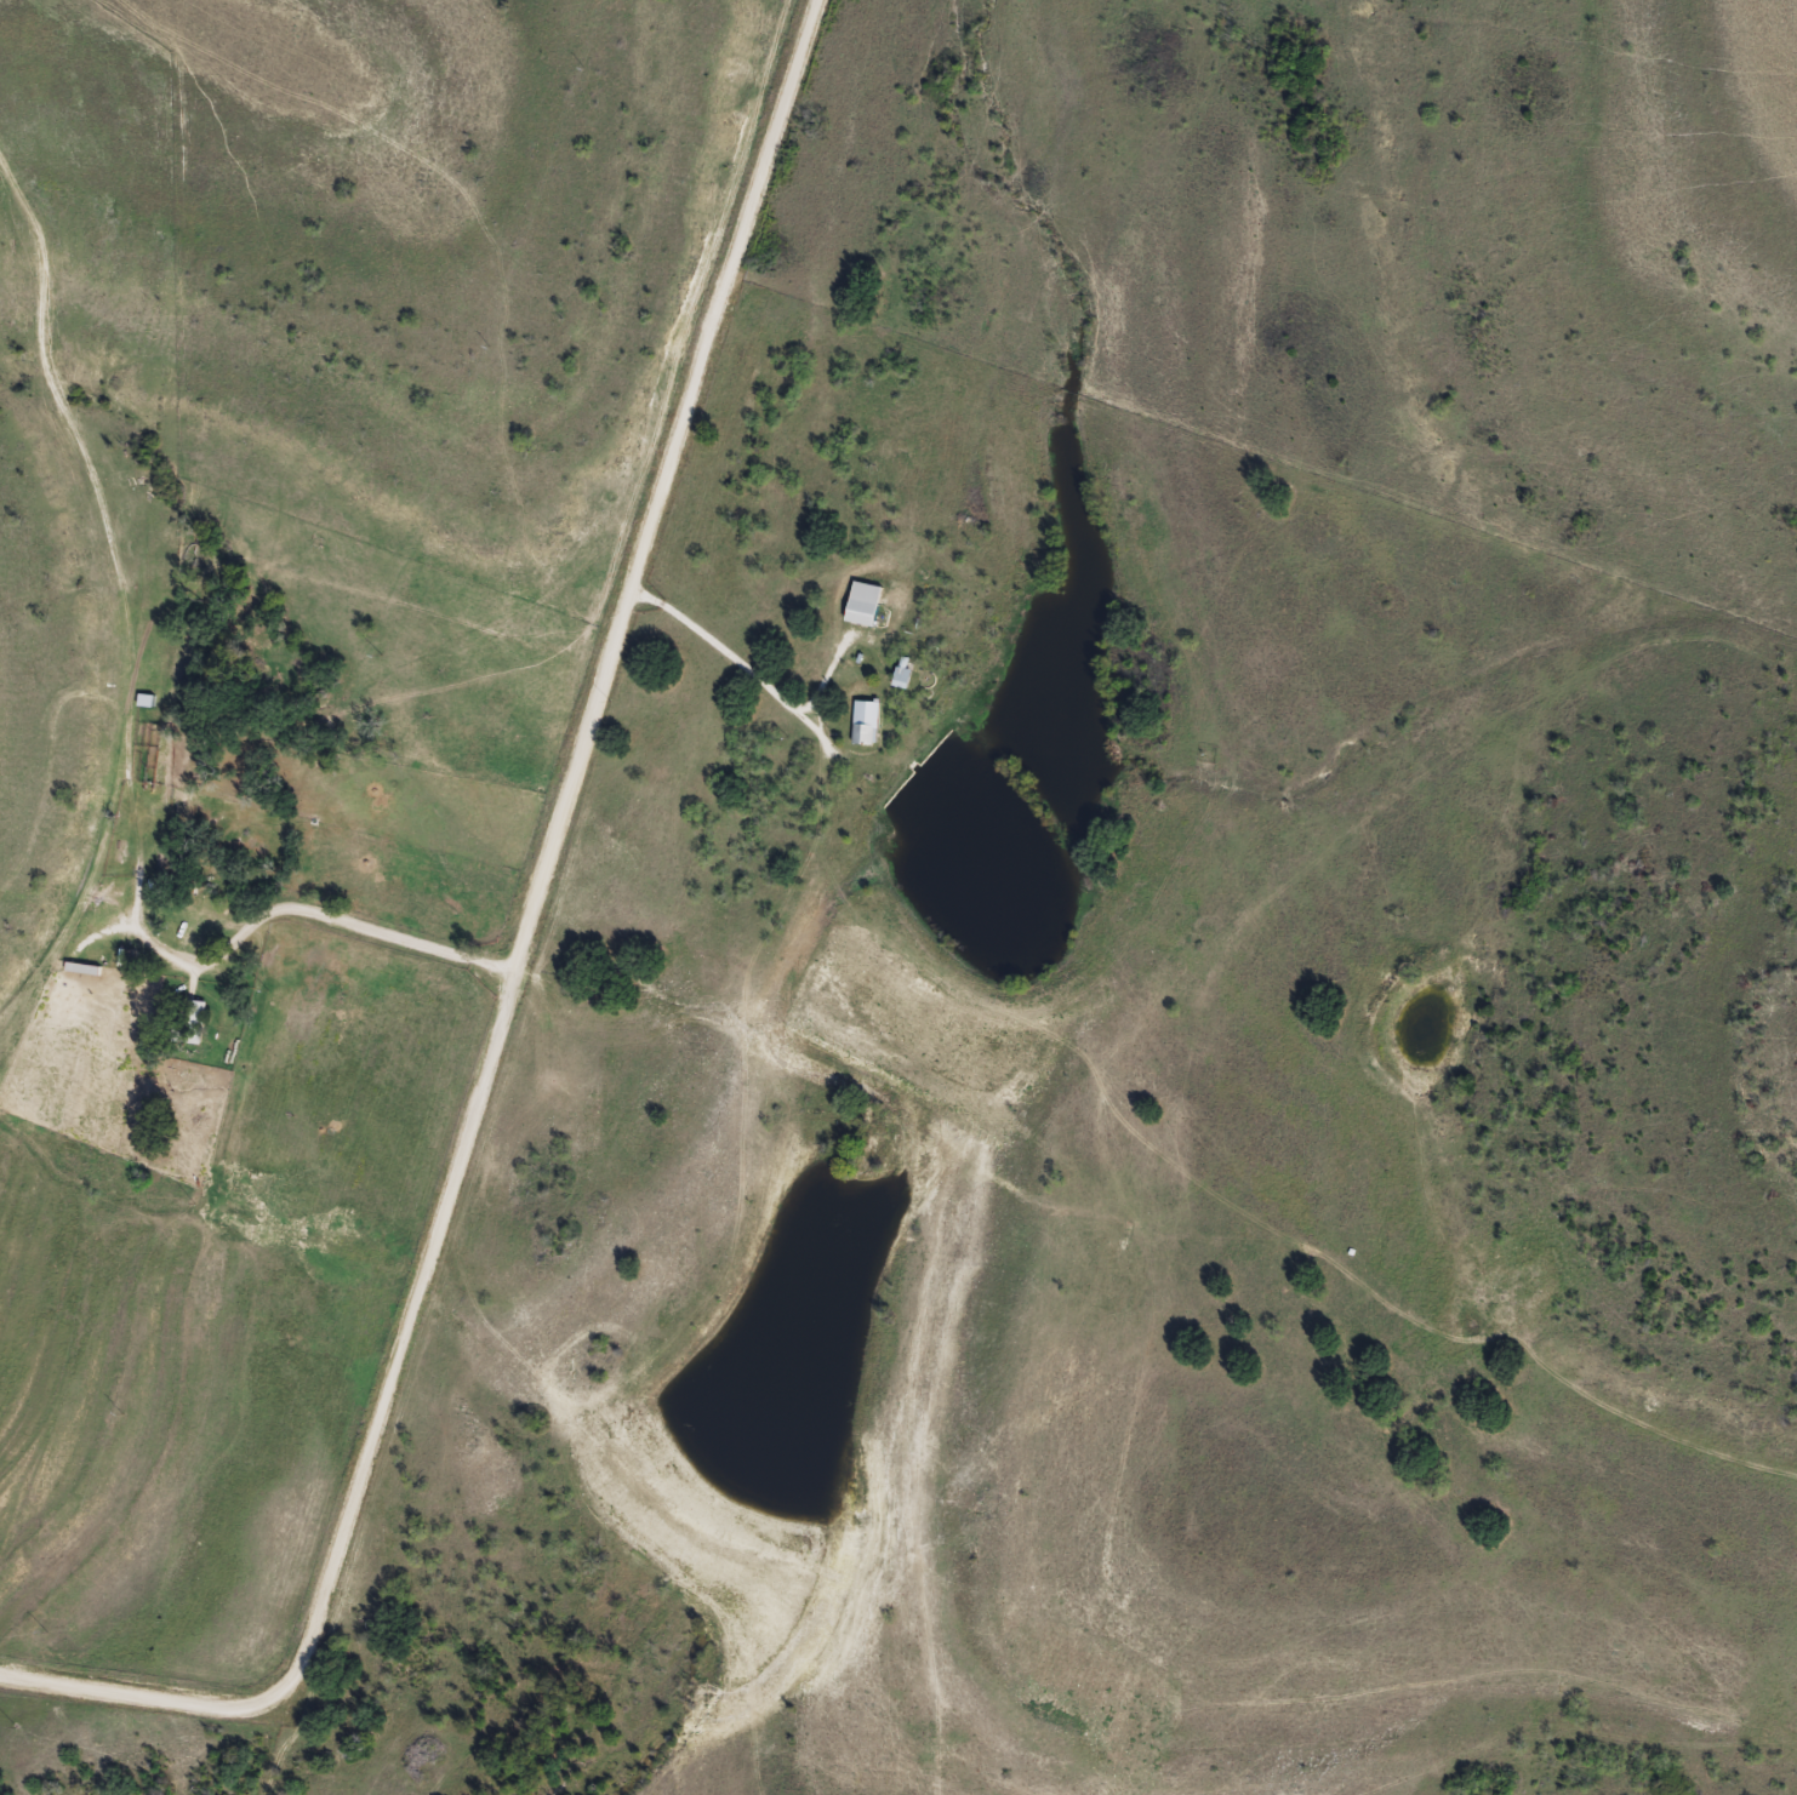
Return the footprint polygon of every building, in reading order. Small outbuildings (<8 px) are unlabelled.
[(844,623),(873,630),(879,607),(850,600),(844,623)] [(893,687),(906,691),(914,662),(901,658),(893,687)] [(135,748),(160,751),(162,725),(137,723),(135,748)] [(854,746),(877,746),(877,725),(854,725),(854,746)] [(201,1048),(208,1005),(185,1001),(177,1044),(201,1048)]
